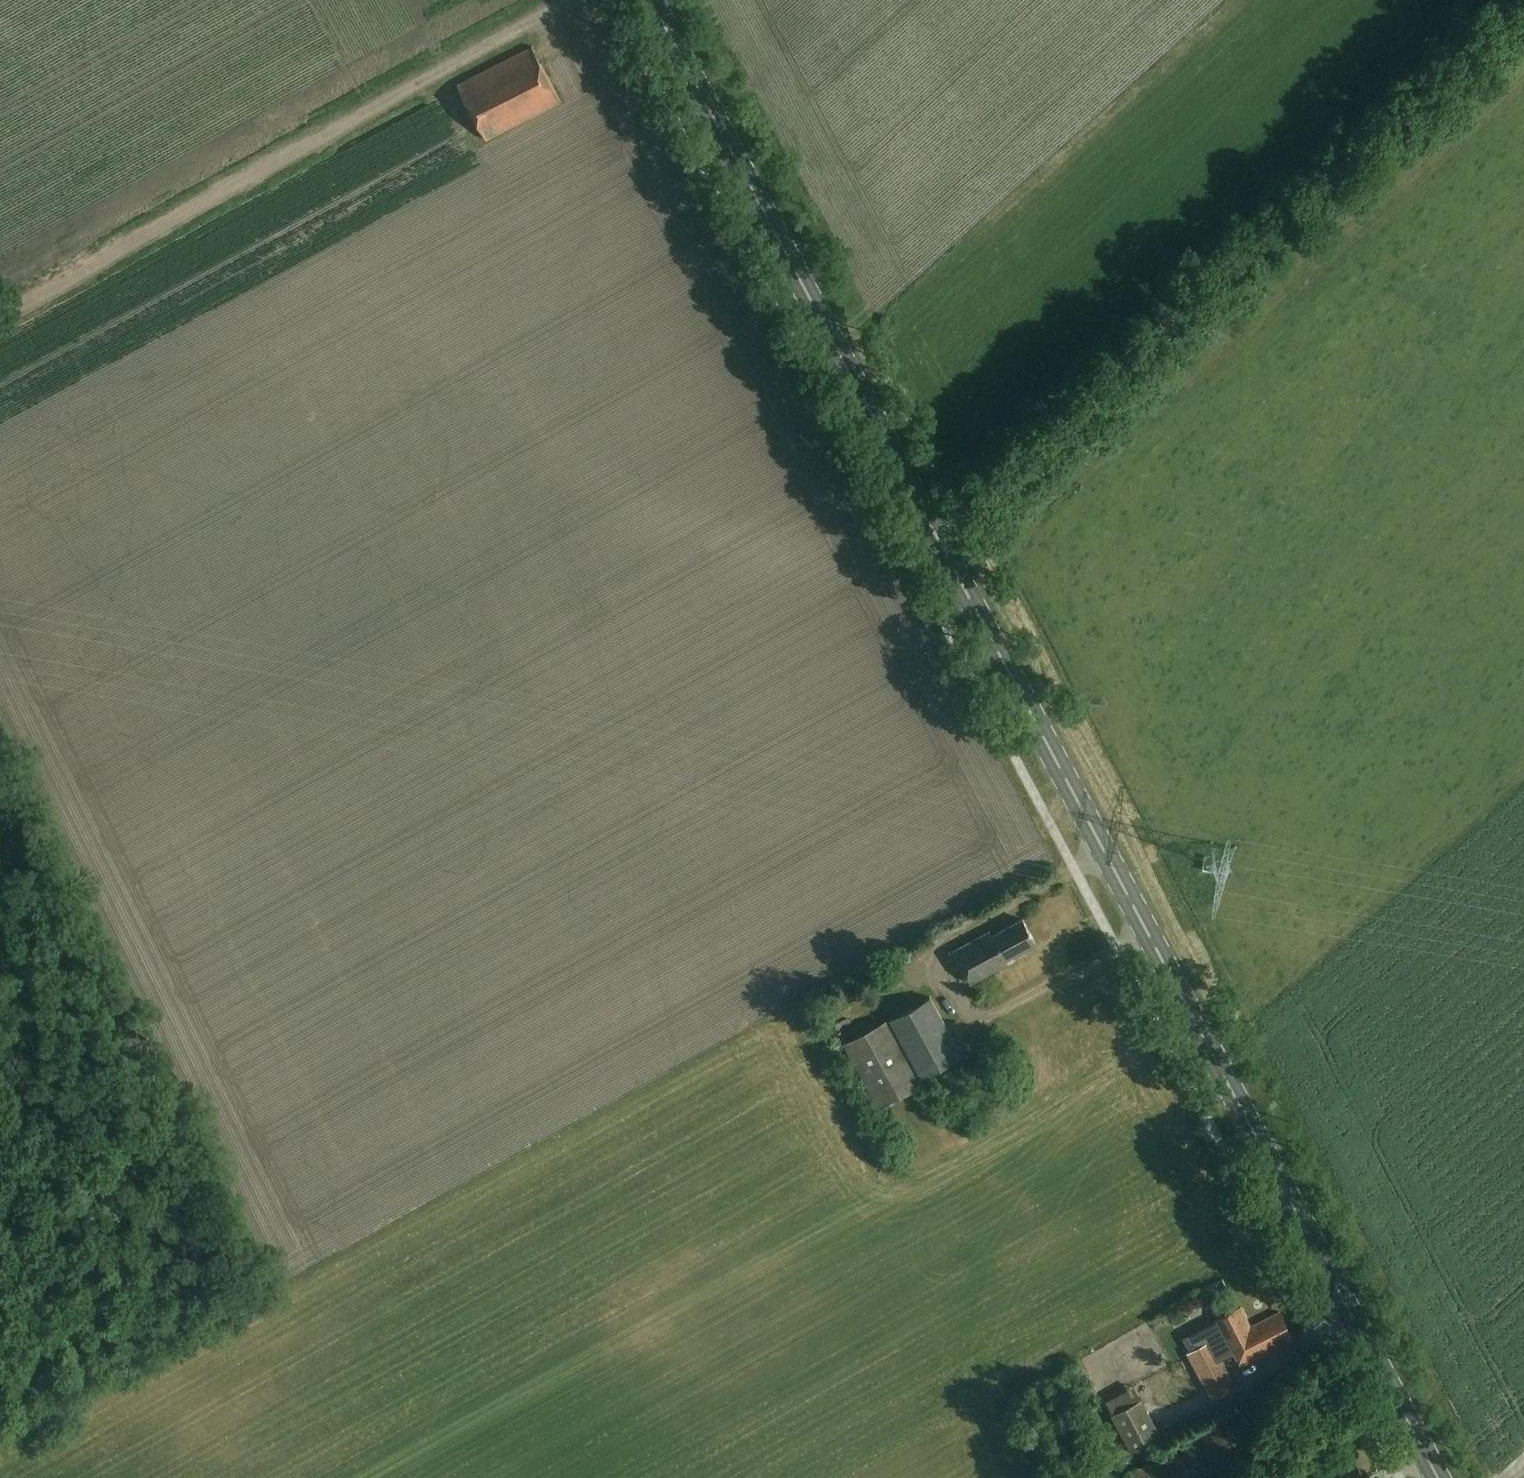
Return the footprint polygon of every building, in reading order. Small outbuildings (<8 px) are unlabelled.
[(562,101),(534,45),(459,82),(488,139),(562,101)] [(1038,941),(1025,916),(994,933),(992,929),(956,948),(973,981),(1010,961),(1008,957),(1038,941)] [(963,1052),(931,994),(890,1017),(922,1075),(963,1052)] [(922,1083),(887,1019),(847,1041),(852,1050),(844,1054),(850,1064),(857,1060),(882,1105),(922,1083)] [(1253,1324),(1243,1305),(1218,1318),(1226,1333),(1188,1353),(1189,1355),(1182,1359),(1189,1373),(1196,1369),(1212,1399),(1236,1386),(1222,1357),(1242,1347),(1248,1359),(1277,1344),(1276,1340),(1292,1332),(1281,1311),(1253,1324)] [(1098,1388),(1107,1385),(1100,1369),(1091,1373),(1098,1388)] [(1163,1435),(1143,1398),(1112,1415),(1131,1452),(1163,1435)] [(1251,1409),(1131,1473),(1134,1477),(1201,1477),(1269,1442),(1251,1409)]
